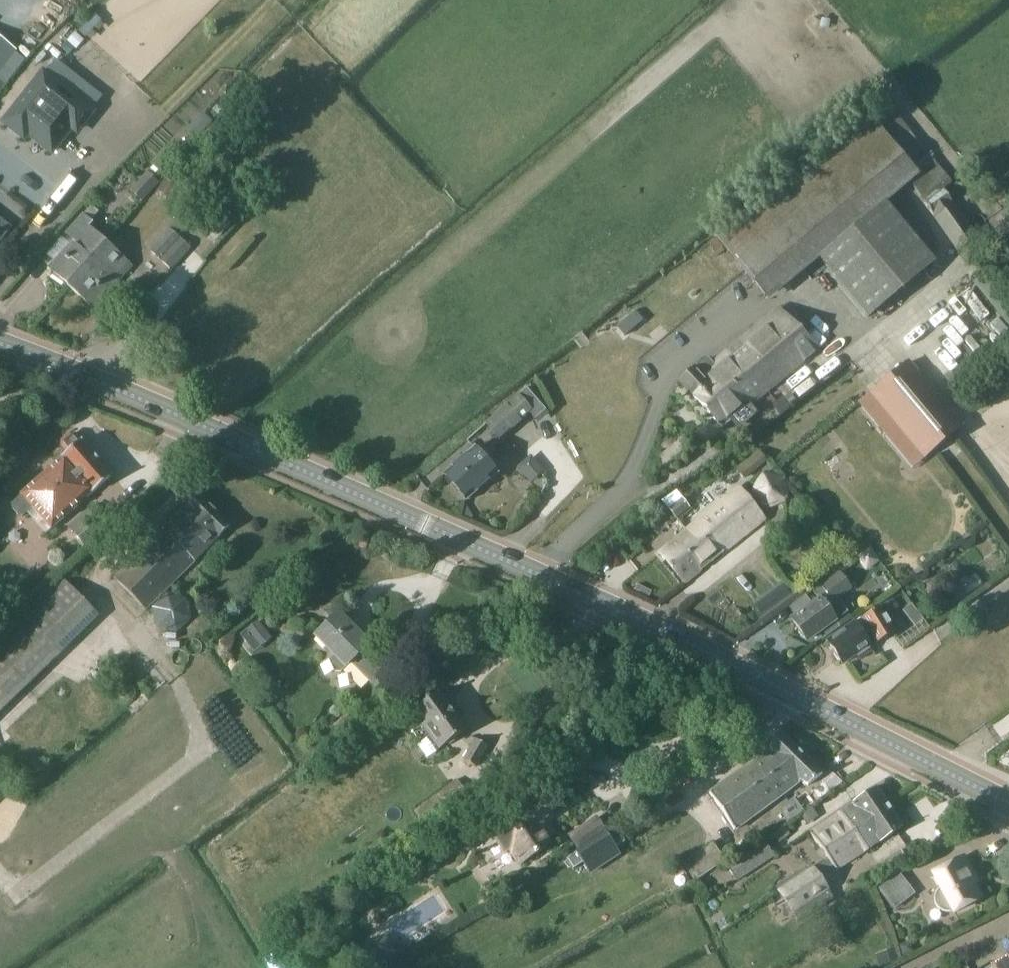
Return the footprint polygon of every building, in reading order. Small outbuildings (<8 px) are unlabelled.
[(76,49),(84,40),(75,32),(67,41),(76,49)] [(15,53),(0,41),(0,72),(15,53)] [(5,122),(23,137),(27,132),(52,152),(72,127),(77,131),(92,112),(43,73),(5,122)] [(941,184),(943,187),(948,182),(902,122),(887,102),(886,103),(870,115),(869,114),(866,111),(716,233),(766,295),(816,254),(868,317),(934,262),(880,198),(905,177),(910,184),(922,199),(923,198),(941,184)] [(196,138),(213,119),(203,110),(186,129),(196,138)] [(208,148),(220,133),(211,124),(198,139),(208,148)] [(159,179),(165,173),(159,167),(153,174),(148,169),(131,188),(143,199),(160,180),(159,179)] [(166,179),(160,189),(171,196),(177,187),(166,179)] [(943,188),(926,202),(949,235),(959,248),(977,235),(949,196),(943,188)] [(92,258),(106,241),(89,226),(92,222),(91,220),(91,219),(98,211),(97,210),(92,205),(84,214),(83,213),(66,232),(75,240),(50,267),(55,272),(52,275),(63,282),(65,281),(68,283),(92,258)] [(191,246),(170,228),(151,249),(150,250),(171,269),(191,246)] [(133,266),(106,241),(92,258),(68,283),(95,308),(133,266)] [(724,426),(817,348),(779,308),(702,372),(696,367),(679,382),(724,426)] [(625,337),(632,330),(624,320),(617,327),(625,337)] [(907,361),(870,393),(925,457),(962,426),(907,361)] [(778,414),(779,414),(788,408),(780,397),(776,400),(771,404),(778,414)] [(503,437),(504,438),(530,415),(530,414),(516,398),(489,422),(503,437)] [(81,439),(75,432),(70,432),(62,439),(62,444),(68,450),(21,491),(22,493),(11,502),(12,507),(17,513),(21,515),(32,505),(51,527),(113,474),(82,438),(81,439)] [(467,498),(496,473),(474,447),(445,473),(467,498)] [(758,449),(749,456),(758,466),(766,459),(758,449)] [(534,461),(531,458),(520,467),(523,470),(534,461)] [(696,573),(724,550),(765,517),(739,486),(686,529),(695,540),(684,549),(696,563),(692,567),(696,573)] [(184,503),(187,506),(115,577),(145,608),(149,604),(229,525),(196,491),(184,503)] [(675,517),(688,507),(681,498),(668,508),(675,517)] [(100,507),(72,530),(85,545),(87,547),(114,524),(112,521),(100,507)] [(684,583),(696,573),(692,567),(696,563),(684,549),(695,540),(686,529),(658,552),(684,583)] [(870,548),(861,554),(869,565),(877,559),(870,548)] [(805,594),(788,606),(795,615),(791,618),(806,639),(834,620),(846,611),(837,597),(852,587),(840,571),(821,585),(813,590),(818,598),(812,603),(805,594)] [(97,614),(62,577),(0,636),(0,709),(97,614)] [(776,608),(796,593),(789,583),(769,598),(776,608)] [(892,597),(882,603),(887,612),(897,605),(892,597)] [(895,631),(887,619),(880,608),(878,606),(862,617),(827,641),(842,663),(870,644),(864,635),(870,632),(877,643),(895,631)] [(317,635),(336,653),(330,659),(330,665),(330,666),(335,670),(340,670),(341,670),(347,665),(351,661),(356,666),(370,680),(370,681),(369,681),(385,694),(386,693),(394,699),(397,701),(405,691),(411,684),(400,676),(401,675),(406,668),(390,656),(385,662),(375,652),(367,645),(369,644),(337,613),(317,635)] [(258,621),(241,635),(254,652),(272,638),(258,621)] [(438,749),(440,747),(465,728),(437,692),(417,707),(426,718),(418,724),(438,749)] [(341,731),(351,721),(345,716),(336,725),(341,731)] [(807,786),(822,773),(779,731),(763,743),(768,751),(711,794),(735,829),(801,781),(807,786)] [(475,765),(487,745),(475,739),(463,759),(475,765)] [(448,811),(465,796),(451,780),(434,794),(448,811)] [(523,805),(486,827),(504,854),(511,850),(520,865),(551,846),(537,824),(545,815),(547,817),(564,797),(545,780),(523,805)] [(828,857),(863,835),(860,830),(869,823),(866,818),(887,803),(876,786),(810,831),(823,850),(828,857)] [(421,824),(445,807),(433,794),(411,810),(421,824)] [(902,825),(887,803),(866,818),(869,823),(860,830),(863,835),(828,857),(829,859),(815,869),(779,892),(798,922),(834,898),(819,875),(833,866),(836,870),(902,825)] [(576,846),(604,829),(597,818),(569,835),(576,846)] [(616,826),(567,859),(575,870),(584,864),(591,876),(622,855),(617,848),(626,842),(616,826)] [(777,840),(788,832),(784,826),(772,835),(777,840)] [(692,880),(724,858),(711,840),(679,863),(692,880)] [(734,880),(771,856),(762,842),(724,866),(734,880)] [(957,910),(982,896),(971,876),(975,874),(964,855),(935,872),(943,886),(942,887),(941,888),(939,890),(938,891),(938,893),(937,894),(937,895),(937,897),(937,899),(937,900),(937,902),(938,904),(940,905),(941,906),(943,908),(946,909),(947,910),(949,910),(950,910),(952,910),(954,909),(956,908),(957,910)] [(898,872),(877,889),(893,910),(895,908),(915,893),(902,877),(898,872)] [(404,956),(388,931),(358,949),(370,967),(385,967),(404,956)] [(905,944),(899,945),(902,955),(912,953),(911,947),(905,944)] [(893,953),(881,957),(884,966),(896,961),(893,953)] [(990,965),(992,967),(1008,967),(1008,954),(990,965)]
